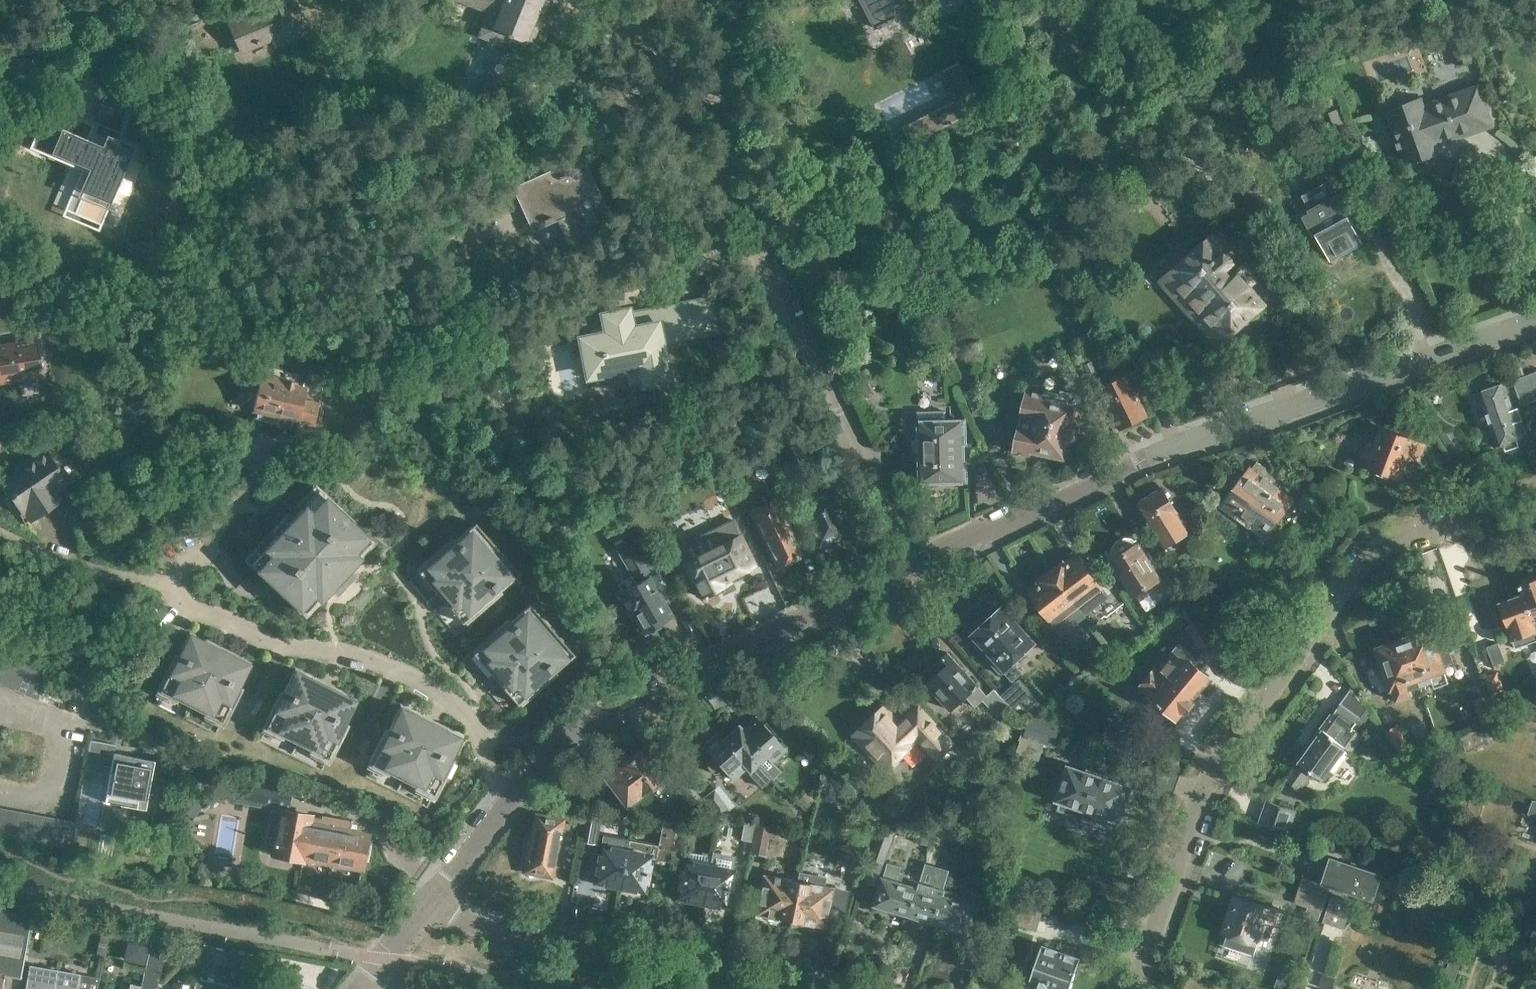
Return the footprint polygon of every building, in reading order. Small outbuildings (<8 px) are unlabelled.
[(307,33),(293,0),(256,0),(260,10),(228,24),(240,53),(273,39),(275,46),(307,33)] [(485,12),(476,35),(503,46),(507,35),(531,45),(538,27),(539,28),(545,14),(544,13),(549,0),(455,0),(485,12)] [(873,29),(877,28),(896,19),(895,18),(931,0),(858,0),(873,29)] [(979,105),(958,61),(939,70),(953,100),(901,126),(909,142),(920,137),(921,140),(935,133),(934,131),(967,115),(965,111),(979,105)] [(92,82),(93,77),(90,72),(85,70),(81,71),(78,75),(77,81),(80,84),(84,86),(89,85),(92,82)] [(1475,130),(1491,124),(1477,84),(1460,90),(1462,97),(1424,110),(1420,100),(1388,112),(1399,143),(1398,143),(1399,147),(1402,146),(1408,161),(1414,159),(1419,161),(1431,157),(1433,153),(1439,150),(1434,137),(1473,123),(1475,130)] [(102,223),(136,147),(108,134),(103,145),(35,115),(24,142),(87,170),(79,188),(85,191),(76,212),(102,223)] [(579,149),(546,164),(548,170),(512,187),(532,231),(564,216),(578,246),(602,235),(582,191),(592,187),(576,152),(580,150),(579,149)] [(1317,233),(1331,260),(1364,242),(1349,215),(1352,213),(1341,191),(1308,209),(1309,212),(1302,215),(1301,212),(1296,214),(1305,229),(1309,227),(1313,235),(1317,233)] [(1200,321),(1195,325),(1210,342),(1262,296),(1251,284),(1257,279),(1261,276),(1253,269),(1243,257),(1238,263),(1235,259),(1231,255),(1237,250),(1233,246),(1237,243),(1222,225),(1162,279),(1200,321)] [(808,262),(803,253),(795,258),(800,267),(808,262)] [(581,338),(589,375),(640,365),(644,382),(634,384),(638,403),(654,400),(650,382),(667,378),(664,360),(658,335),(675,332),(676,337),(693,333),(687,304),(651,312),(653,318),(629,323),(627,311),(604,315),(608,334),(581,338)] [(0,347),(0,380),(42,374),(37,341),(0,347)] [(1098,373),(1092,360),(1084,365),(1090,377),(1098,373)] [(1514,380),(1522,404),(1535,399),(1535,371),(1514,380)] [(1135,421),(1149,416),(1128,373),(1101,387),(1120,428),(1135,421)] [(314,423),(319,404),(303,400),(306,388),(292,384),(292,380),(261,374),(253,409),(258,410),(256,418),(274,423),(276,414),(299,420),(314,423)] [(1516,437),(1527,433),(1518,407),(1513,408),(1504,383),(1479,392),(1497,444),(1504,441),(1506,448),(1519,444),(1516,437)] [(1080,398),(1028,386),(1014,450),(1026,453),(1026,449),(1065,457),(1068,441),(1076,436),(1078,427),(1075,423),(1077,412),(1080,398)] [(967,418),(917,419),(918,484),(969,483),(967,418)] [(1420,460),(1426,444),(1380,426),(1374,443),(1368,441),(1362,456),(1368,458),(1366,466),(1402,479),(1410,456),(1420,460)] [(336,442),(351,443),(351,431),(337,431),(336,442)] [(25,523),(65,496),(59,488),(67,482),(46,451),(20,468),(23,473),(5,485),(14,498),(10,500),(25,523)] [(1290,507),(1295,500),(1267,478),(1272,471),(1258,461),(1252,468),(1250,467),(1221,505),(1265,537),(1267,534),(1275,540),(1289,521),(1283,517),(1284,515),(1287,515),(1291,510),(1290,507)] [(253,566),(284,595),(286,592),(309,614),(333,589),(329,585),(348,565),(352,569),(376,543),(352,521),(354,518),(324,490),(322,492),(313,484),(247,556),(255,564),(253,566)] [(770,499),(750,509),(779,565),(800,555),(783,519),(785,519),(781,509),(788,506),(777,484),(765,490),(770,499)] [(819,543),(848,530),(828,491),(823,493),(819,484),(800,492),(807,508),(803,510),(819,543)] [(723,510),(734,505),(724,485),(713,490),(723,510)] [(1191,532),(1163,487),(1138,501),(1166,548),(1191,532)] [(419,570),(409,579),(428,601),(438,591),(445,598),(434,608),(455,632),(501,592),(499,589),(519,571),(475,521),(455,539),(452,537),(417,568),(419,570)] [(633,615),(643,633),(674,616),(651,576),(658,572),(636,535),(615,547),(632,576),(618,584),(622,591),(616,594),(630,617),(633,615)] [(735,561),(726,540),(681,561),(690,581),(693,580),(701,597),(731,582),(724,566),(735,561)] [(1114,559),(1136,596),(1161,580),(1139,544),(1114,559)] [(1051,569),(1080,608),(1104,590),(1077,554),(1067,561),(1065,559),(1051,569)] [(1063,633),(1086,615),(1080,608),(1051,569),(1037,579),(1040,583),(1030,590),(1063,633)] [(1535,632),(1535,578),(1524,582),(1528,591),(1522,593),(1535,632)] [(1522,593),(1498,602),(1512,640),(1515,648),(1535,640),(1535,632),(1522,593)] [(462,657),(483,681),(493,672),(499,679),(489,688),(508,710),(518,701),(520,704),(556,672),(553,670),(574,652),(530,602),(510,620),(507,617),(462,657)] [(1016,662),(1037,643),(1003,605),(989,618),(984,613),(968,628),(980,641),(975,645),(1001,673),(1004,671),(1013,681),(1024,671),(1016,662)] [(1190,606),(1185,608),(1185,609),(1181,612),(1189,624),(1186,626),(1198,646),(1213,636),(1202,617),(1199,618),(1190,606)] [(214,644),(215,642),(191,630),(178,655),(175,653),(159,688),(161,689),(155,702),(217,733),(223,720),(226,722),(243,687),(240,686),(253,661),(229,649),(228,651),(214,644)] [(1404,640),(1420,687),(1432,683),(1434,688),(1448,683),(1442,665),(1452,661),(1443,637),(1433,640),(1429,630),(1404,640)] [(1420,687),(1404,640),(1378,649),(1396,701),(1410,696),(1408,691),(1420,687)] [(1139,685),(1147,691),(1147,692),(1177,717),(1211,677),(1190,659),(1193,655),(1179,642),(1159,667),(1156,665),(1139,685)] [(1043,705),(1038,699),(1019,678),(1001,694),(995,687),(987,694),(949,652),(939,661),(945,668),(928,683),(953,709),(967,697),(975,705),(983,699),(999,716),(997,717),(1003,724),(1011,716),(1005,710),(1010,705),(1020,716),(1027,709),(1032,715),(1043,705)] [(0,656),(0,683),(1,684),(11,661),(0,656)] [(23,666),(11,661),(1,684),(13,689),(23,666)] [(23,666),(13,689),(39,700),(51,672),(25,661),(23,666)] [(319,680),(320,678),(296,666),(284,691),(281,690),(264,724),(267,726),(261,738),(323,769),(329,757),(332,758),(349,723),(346,722),(358,697),(334,685),(333,687),(319,680)] [(1484,676),(1492,698),(1505,693),(1497,671),(1484,676)] [(1363,721),(1359,719),(1368,707),(1355,687),(1352,690),(1351,688),(1341,702),(1340,701),(1316,734),(1318,736),(1299,763),(1297,762),(1285,778),(1300,790),(1313,773),(1323,780),(1341,755),(1342,756),(1346,750),(1351,753),(1363,736),(1356,730),(1363,721)] [(1496,719),(1487,695),(1472,700),(1481,724),(1496,719)] [(389,727),(386,726),(369,760),(372,762),(366,774),(428,805),(434,792),(437,794),(454,759),(451,758),(463,733),(440,721),(439,723),(424,716),(425,714),(402,703),(389,727)] [(921,716),(908,729),(885,704),(853,735),(886,772),(921,740),(940,757),(956,744),(943,729),(944,729),(935,720),(930,725),(921,716)] [(1058,725),(1054,724),(1029,716),(1024,731),(1022,739),(1045,746),(1051,748),(1058,725)] [(729,732),(764,770),(772,779),(781,771),(772,762),(786,748),(755,717),(743,729),(738,724),(729,732)] [(1384,732),(1396,752),(1410,744),(1397,724),(1384,732)] [(1460,736),(1466,752),(1490,743),(1484,727),(1460,736)] [(754,778),(764,770),(729,732),(722,739),(717,734),(702,747),(712,758),(707,763),(707,767),(731,793),(738,787),(733,781),(745,769),(754,778)] [(106,756),(109,741),(91,737),(88,751),(106,756)] [(641,794),(663,777),(650,759),(650,755),(645,750),(644,750),(642,748),(619,766),(604,777),(627,807),(642,795),(641,794)] [(154,760),(114,753),(105,801),(146,809),(154,760)] [(1059,799),(1056,808),(1071,813),(1074,804),(1100,812),(1096,821),(1111,826),(1114,817),(1117,818),(1128,786),(1067,766),(1056,798),(1059,799)] [(698,816),(710,807),(681,770),(670,779),(698,816)] [(289,808),(292,789),(237,779),(235,789),(232,801),(260,806),(261,803),(289,808)] [(730,809),(714,788),(702,797),(718,817),(730,809)] [(806,808),(814,800),(805,791),(797,800),(806,808)] [(194,818),(203,806),(193,798),(183,810),(191,817),(194,818)] [(1258,822),(1289,833),(1297,811),(1266,800),(1258,822)] [(586,828),(589,813),(588,813),(589,808),(564,804),(562,816),(586,821),(585,828),(586,828)] [(10,809),(0,807),(0,833),(6,834),(10,809)] [(22,811),(10,809),(6,834),(18,837),(22,811)] [(320,816),(340,819),(351,822),(351,821),(314,814),(314,816),(278,810),(270,854),(302,860),(302,857),(309,824),(318,826),(320,816)] [(29,839),(34,813),(22,811),(18,837),(29,839)] [(41,841),(46,816),(34,813),(29,839),(41,841)] [(601,815),(589,813),(586,828),(598,831),(601,815)] [(554,864),(561,828),(556,827),(558,817),(542,814),(540,824),(536,823),(528,859),(533,860),(531,869),(547,872),(549,863),(554,864)] [(53,843),(58,818),(46,816),(41,841),(53,843)] [(338,829),(340,819),(320,816),(318,826),(309,824),(302,857),(333,862),(340,830),(338,829)] [(71,820),(58,818),(53,843),(66,846),(71,820)] [(340,830),(333,862),(362,868),(368,831),(350,828),(351,822),(340,819),(338,829),(340,830)] [(751,853),(757,824),(744,822),(740,839),(751,841),(749,853),(751,853)] [(676,842),(680,826),(662,823),(657,850),(672,852),(674,842),(676,842)] [(776,828),(757,824),(751,853),(766,856),(769,837),(774,838),(776,828)] [(869,847),(876,831),(864,825),(857,841),(869,847)] [(689,827),(680,826),(676,842),(686,844),(689,827)] [(918,826),(914,841),(928,845),(932,829),(918,826)] [(884,863),(894,836),(880,832),(870,858),(884,863)] [(620,885),(626,852),(602,848),(596,881),(599,881),(598,884),(611,886),(612,883),(620,885)] [(711,851),(710,856),(702,900),(710,902),(710,905),(723,907),(723,904),(726,904),(732,872),(735,855),(711,851)] [(649,856),(626,852),(620,885),(628,886),(627,889),(640,892),(641,889),(643,889),(649,856)] [(702,900),(710,856),(690,853),(688,864),(685,863),(679,896),(681,896),(681,899),(694,902),(694,899),(702,900)] [(1322,882),(1374,900),(1383,874),(1388,876),(1391,869),(1361,858),(1358,866),(1331,857),(1322,882)] [(912,914),(922,881),(910,878),(911,874),(900,871),(902,865),(888,861),(885,875),(877,903),(912,914)] [(829,887),(828,890),(823,889),(825,877),(799,872),(797,884),(790,920),(802,922),(816,924),(816,921),(822,922),(825,909),(844,913),(849,891),(829,887)] [(1298,893),(1324,902),(1330,886),(1304,877),(1298,893)] [(790,920),(797,884),(766,878),(759,910),(765,911),(765,914),(779,917),(778,918),(790,920)] [(937,921),(944,893),(946,888),(922,881),(912,914),(937,921)] [(944,893),(937,921),(970,931),(979,903),(944,893)] [(1223,932),(1259,945),(1260,943),(1267,945),(1280,910),(1236,895),(1223,932)] [(1331,897),(1323,921),(1343,928),(1352,904),(1331,897)] [(1043,910),(1032,907),(1006,898),(999,917),(1036,930),(1043,910)] [(4,973),(21,976),(32,913),(0,908),(0,972),(4,973)] [(103,922),(96,954),(105,956),(109,937),(112,924),(103,922)] [(125,927),(112,924),(109,937),(122,940),(125,927)] [(151,939),(153,930),(133,926),(126,957),(143,961),(148,938),(151,939)] [(153,930),(151,939),(141,985),(140,988),(156,988),(165,949),(167,942),(172,943),(173,935),(153,930)] [(1080,958),(1042,945),(1029,984),(1030,985),(1033,988),(1070,988),(1080,958)] [(207,975),(211,961),(200,958),(197,972),(207,975)] [(29,964),(25,988),(56,988),(60,970),(29,964)] [(60,970),(56,988),(97,988),(99,977),(97,976),(86,975),(79,974),(79,973),(60,970)] [(197,978),(195,988),(248,988),(197,978)]
